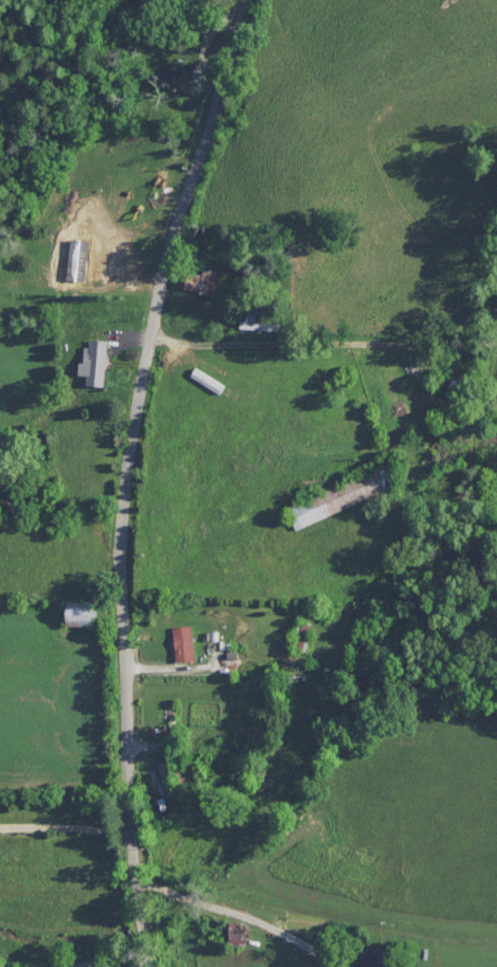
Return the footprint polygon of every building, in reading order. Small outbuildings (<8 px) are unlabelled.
[(214,291),(214,268),(185,268),(185,291),(214,291)] [(240,319),(239,327),(281,332),(282,323),(262,320),(263,314),(249,313),(248,320),(240,319)] [(108,339),(87,339),(86,384),(106,384),(108,339)] [(459,380),(451,377),(444,394),(452,397),(459,380)] [(297,529),(405,483),(395,460),(288,505),(297,529)] [(69,601),(102,602),(100,629),(68,627),(69,601)] [(177,661),(196,659),(192,624),(173,627),(177,661)] [(175,795),(169,761),(157,763),(163,798),(175,795)] [(248,947),(248,920),(221,920),(221,947),(248,947)] [(388,945),(365,945),(365,966),(388,966),(388,945)]
